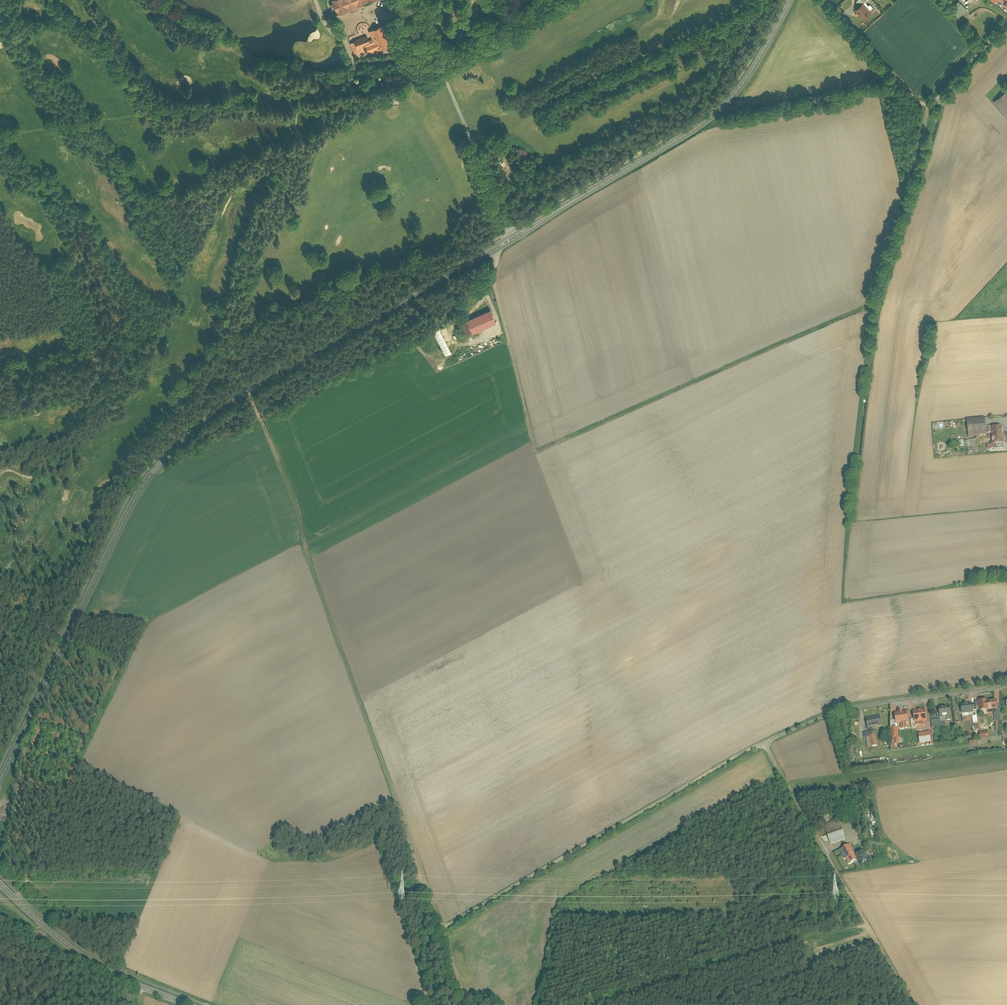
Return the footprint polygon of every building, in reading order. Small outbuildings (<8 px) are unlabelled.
[(338,14),(348,9),(349,13),(358,9),(357,7),(375,0),(332,0),(338,14)] [(958,1),(949,10),(957,18),(966,9),(958,1)] [(860,6),(855,11),(864,20),(875,10),(870,5),(868,7),(864,2),(860,6)] [(366,37),(350,44),(354,54),(357,55),(364,51),(362,48),(365,47),(367,53),(375,50),(376,52),(395,44),(386,24),(368,32),(371,39),(368,40),(366,37)] [(993,102),(1006,117),(1006,90),(993,102)] [(489,311),(458,325),(464,337),(495,323),(489,311)] [(438,330),(431,333),(444,358),(450,355),(438,330)] [(984,420),(967,422),(968,438),(990,436),(991,441),(986,441),(986,447),(1003,445),(1002,428),(985,430),(984,420)] [(977,702),(978,711),(995,709),(994,700),(977,702)] [(961,705),(962,713),(972,713),(972,704),(961,705)] [(938,708),(939,718),(951,716),(949,706),(938,708)] [(925,710),(914,711),(915,722),(926,721),(925,710)] [(906,712),(892,713),(893,724),(907,723),(906,712)] [(881,725),(880,717),(866,719),(868,727),(881,725)] [(863,738),(865,738),(867,747),(878,746),(875,730),(862,733),(863,738)] [(929,732),(918,734),(920,743),(930,742),(929,732)] [(826,835),(829,844),(844,840),(839,820),(823,825),(826,835)] [(850,845),(840,851),(848,865),(858,859),(850,845)] [(871,861),(865,851),(857,855),(863,866),(871,861)]
